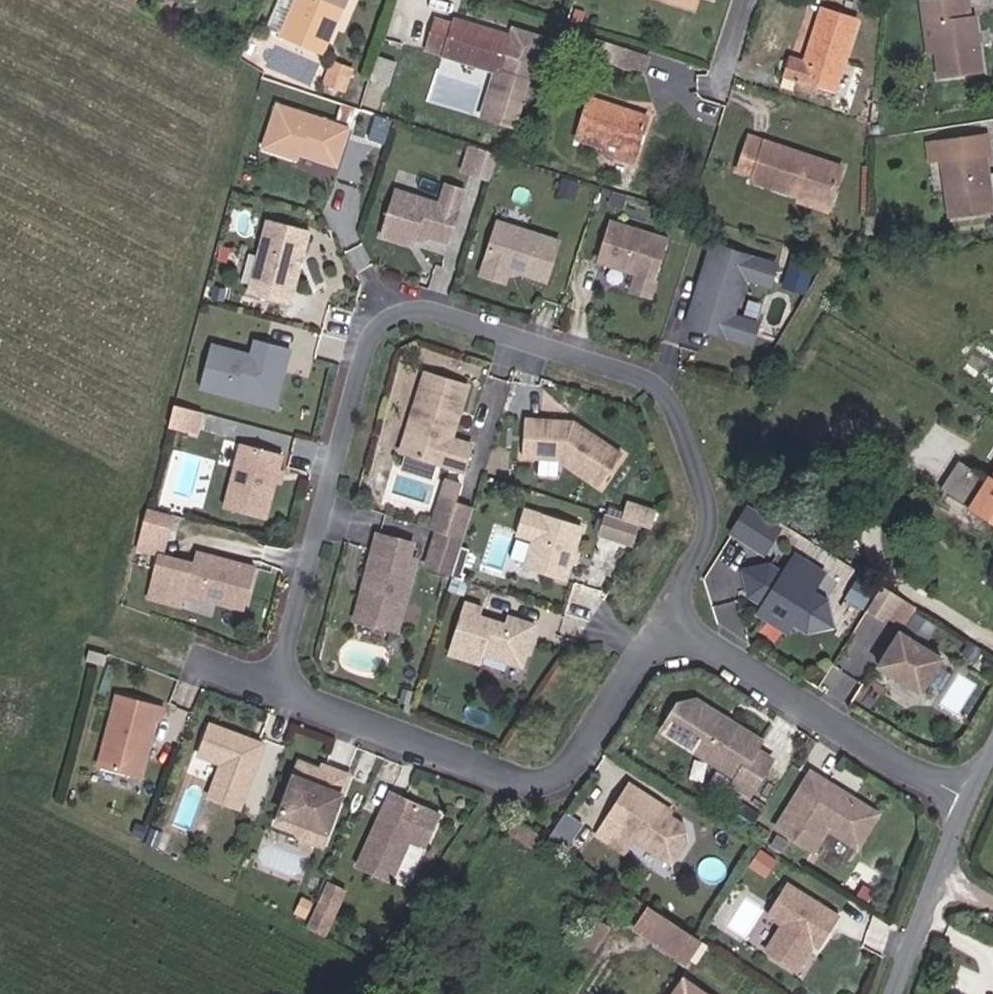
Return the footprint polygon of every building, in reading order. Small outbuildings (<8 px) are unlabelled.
[(284,14),(341,35),(354,0),(289,0),(284,14)] [(518,52),(530,17),(479,0),(472,0),(471,4),(458,0),(450,0),(442,27),(518,52)] [(925,55),(933,54),(937,79),(986,74),(974,16),(971,0),(917,0),(925,55)] [(780,78),(794,82),(791,90),(815,98),(818,92),(835,96),(860,20),(820,7),(801,60),(788,56),(780,78)] [(416,40),(397,34),(391,54),(410,59),(416,40)] [(595,36),(589,55),(648,72),(654,53),(595,36)] [(598,117),(655,136),(667,101),(610,82),(598,117)] [(370,111),(298,88),(284,132),(319,143),(321,137),(340,144),(342,137),(357,130),(363,132),(370,111)] [(490,157),(498,131),(491,129),(483,155),(490,157)] [(850,194),(861,163),(770,129),(759,160),(772,165),(770,171),(820,190),(821,184),(850,194)] [(342,137),(340,144),(358,149),(363,132),(357,130),(342,137)] [(992,214),(992,135),(949,142),(952,161),(963,159),(972,217),(992,214)] [(479,195),(486,176),(468,170),(461,189),(479,195)] [(461,189),(417,174),(402,220),(433,230),(434,225),(437,217),(449,221),(469,228),(479,195),(461,189)] [(635,177),(625,174),(623,180),(633,183),(635,177)] [(644,195),(649,182),(635,177),(633,183),(630,190),(644,195)] [(819,194),(846,204),(850,194),(821,184),(820,190),(819,194)] [(289,203),(277,259),(319,268),(331,212),(289,203)] [(579,227),(517,207),(500,260),(525,268),(530,255),(566,267),(579,227)] [(449,221),(437,217),(434,225),(447,229),(449,221)] [(669,239),(608,220),(593,267),(633,277),(627,295),(650,301),(669,239)] [(778,264),(709,243),(683,327),(753,348),(759,324),(734,314),(745,283),(771,291),(778,264)] [(230,330),(218,373),(251,382),(253,375),(276,381),(291,373),(297,350),(304,352),(309,336),(275,326),(271,341),(230,330)] [(276,381),(253,375),(251,382),(293,393),(304,352),(297,350),(291,373),(276,381)] [(486,371),(444,358),(420,437),(482,456),(490,430),(466,423),(469,415),(472,416),(486,371)] [(595,409),(547,405),(543,442),(582,446),(622,474),(643,442),(595,409)] [(260,429),(242,493),(283,504),(293,467),(296,456),(301,440),(260,429)] [(296,456),(293,467),(298,469),(301,458),(296,456)] [(954,459),(940,490),(961,500),(976,469),(954,459)] [(471,505),(475,492),(459,487),(455,500),(471,505)] [(677,500),(648,491),(643,507),(654,511),(659,512),(672,516),(677,500)] [(491,497),(475,492),(471,505),(455,500),(450,516),(456,518),(482,526),(491,497)] [(158,519),(182,526),(188,502),(164,495),(158,519)] [(769,496),(752,521),(769,532),(785,507),(769,496)] [(553,530),(544,558),(585,571),(602,518),(544,499),(536,524),(553,530)] [(630,503),(624,522),(648,530),(654,511),(643,507),(630,503)] [(785,507),(769,532),(778,537),(794,512),(785,507)] [(654,511),(648,530),(653,531),(659,512),(654,511)] [(482,526),(456,518),(445,551),(472,560),(476,545),(479,534),(482,526)] [(182,526),(158,519),(153,535),(177,542),(182,526)] [(431,531),(396,521),(382,574),(385,574),(376,607),(414,618),(434,546),(427,545),(431,531)] [(485,548),(488,537),(479,534),(476,545),(485,548)] [(260,596),(272,555),(213,539),(209,552),(177,543),(169,571),(202,580),(260,596)] [(803,563),(788,554),(764,559),(769,583),(784,593),(781,597),(809,615),(811,610),(826,620),(851,614),(845,590),(830,581),(842,562),(815,544),(803,563)] [(482,569),(484,561),(481,560),(485,548),(476,545),(472,560),(470,565),(482,569)] [(198,594),(202,580),(169,571),(166,585),(198,594)] [(925,618),(938,597),(911,581),(898,601),(925,618)] [(500,596),(483,591),(467,642),(499,652),(502,643),(503,639),(509,641),(512,646),(528,651),(544,643),(553,613),(525,604),(523,612),(498,604),(500,596)] [(809,615),(781,597),(778,603),(805,620),(809,615)] [(962,648),(919,621),(898,655),(940,682),(962,648)] [(992,648),(992,633),(990,631),(983,643),(992,649),(992,648)] [(122,642),(105,637),(101,647),(119,652),(122,642)] [(544,643),(528,651),(540,655),(544,643)] [(178,694),(133,681),(113,754),(153,765),(169,709),(173,710),(178,694)] [(772,742),(780,729),(751,711),(749,714),(741,708),(743,705),(715,688),(698,693),(681,718),(755,767),(749,776),(766,787),(788,752),(772,742)] [(741,708),(749,714),(751,711),(743,705),(741,708)] [(266,726),(226,711),(214,742),(237,751),(224,784),(255,796),(274,746),(266,726)] [(266,726),(274,746),(280,732),(266,726)] [(330,756),(316,751),(293,811),(312,818),(323,813),(343,820),(364,764),(355,760),(353,765),(337,759),(336,761),(332,760),(330,756)] [(863,782),(830,761),(795,816),(832,839),(846,817),(875,836),(896,803),(872,788),(866,789),(860,786),(863,782)] [(682,794),(649,773),(617,823),(644,841),(652,827),(691,852),(705,829),(702,813),(679,799),(682,794)] [(458,804),(408,781),(373,854),(408,870),(427,828),(443,835),(458,804)] [(323,813),(312,818),(314,824),(338,833),(343,820),(323,813)] [(179,826),(165,821),(158,839),(172,844),(179,826)] [(857,905),(806,873),(786,904),(800,912),(783,939),(814,959),(826,941),(825,935),(828,930),(831,932),(837,936),(857,905)] [(337,933),(358,887),(340,878),(319,924),(337,933)] [(317,889),(311,901),(322,906),(328,895),(317,889)] [(310,904),(321,909),(322,906),(311,901),(310,904)] [(708,929),(669,901),(654,923),(693,950),(708,929)] [(702,974),(688,993),(731,993),(702,974)]
